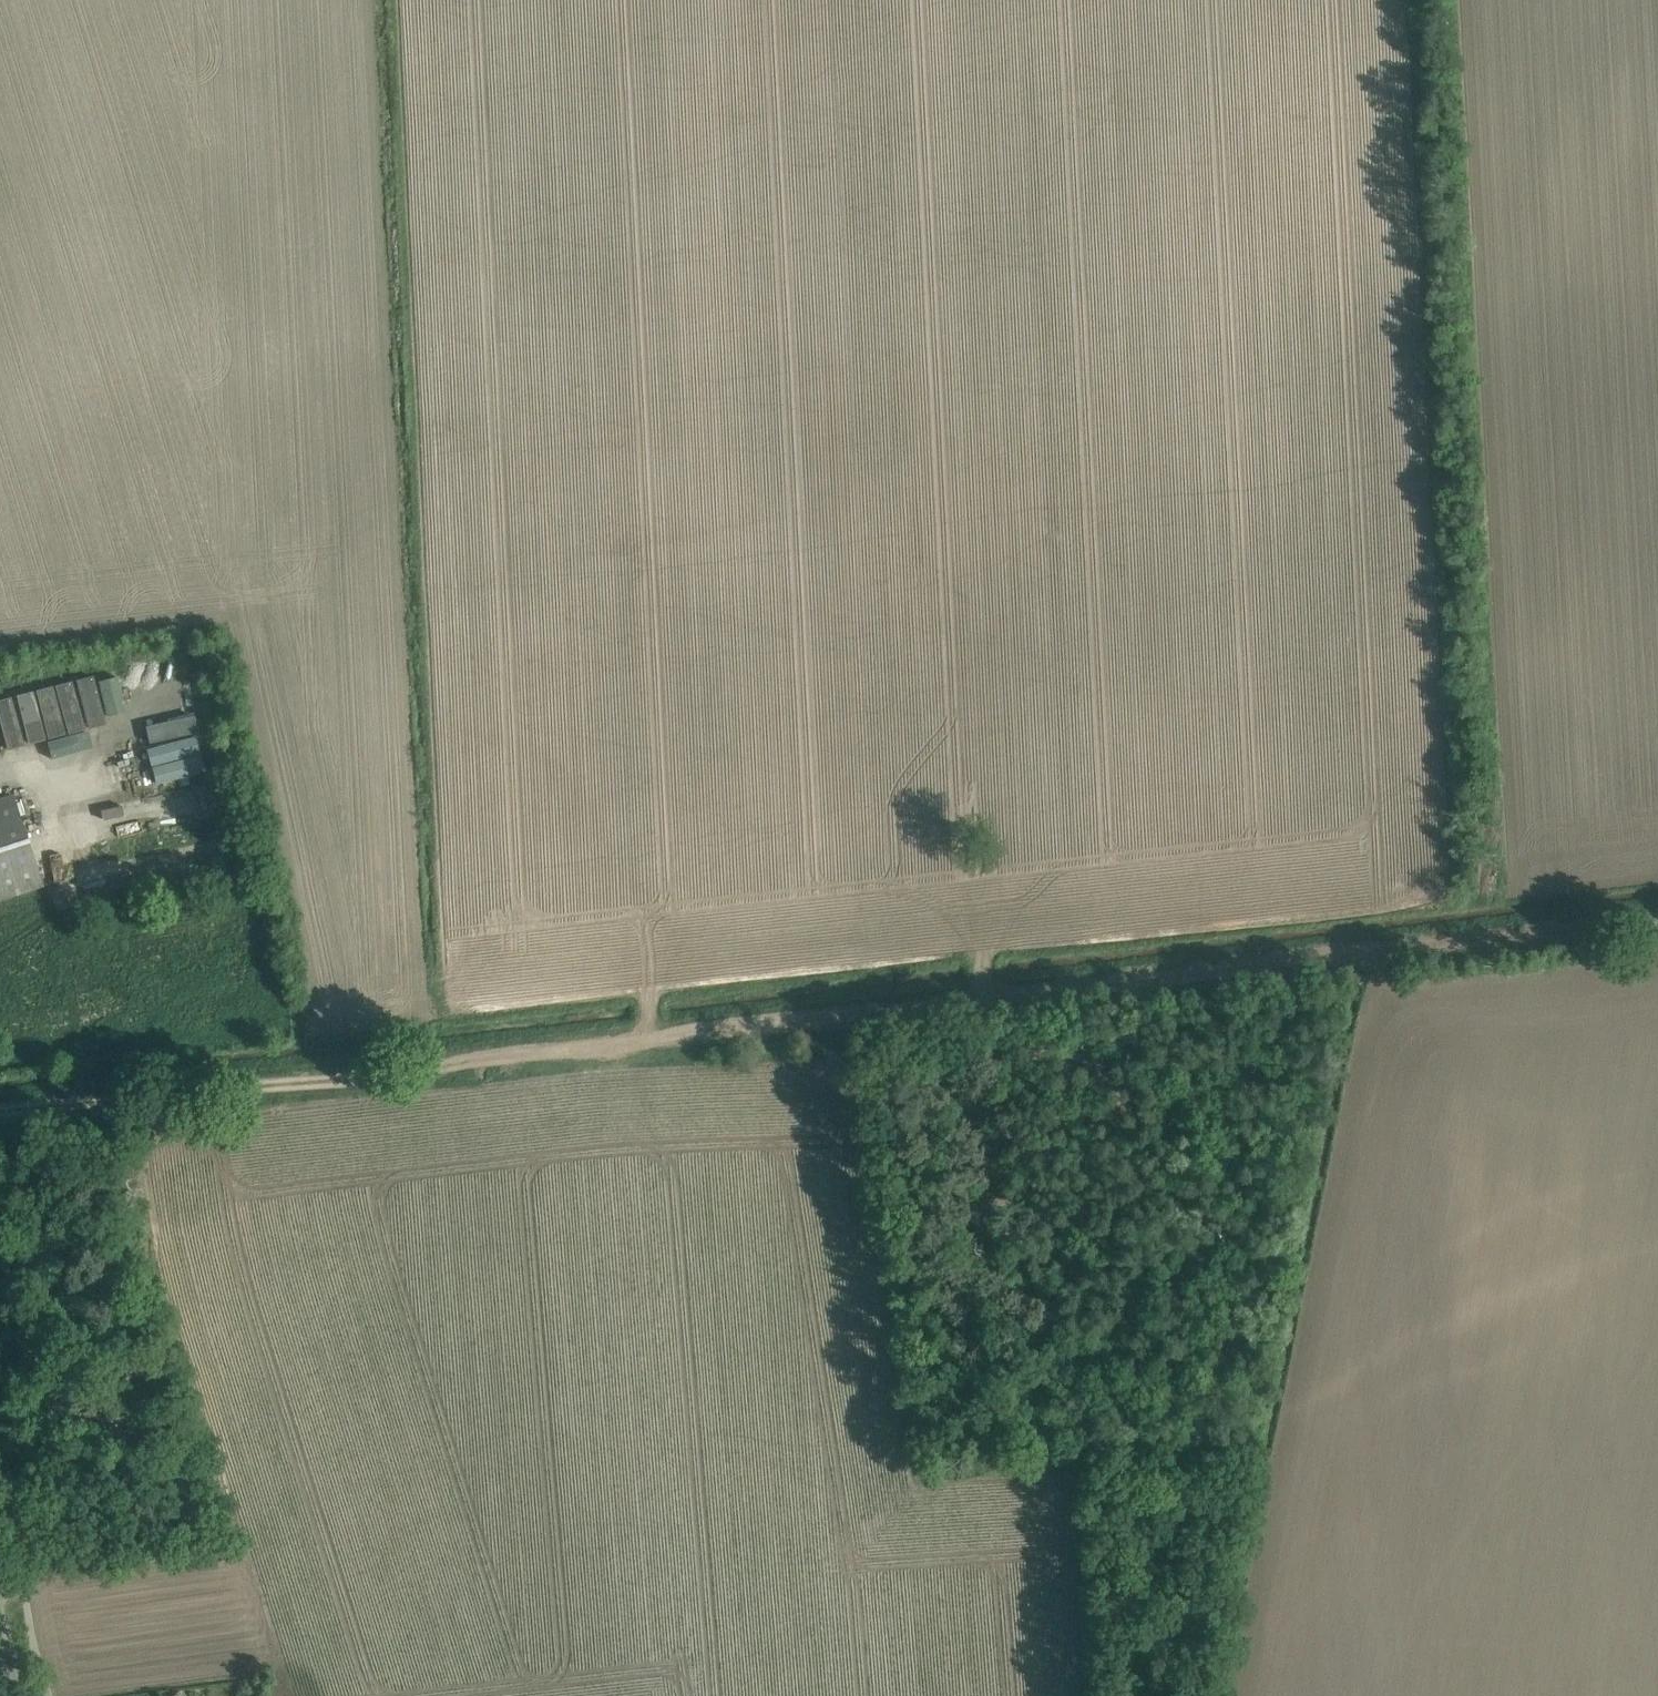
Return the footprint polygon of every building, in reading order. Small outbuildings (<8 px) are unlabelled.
[(0,800),(0,898),(43,884),(13,795),(0,800)] [(69,812),(73,831),(121,818),(116,800),(69,812)]
